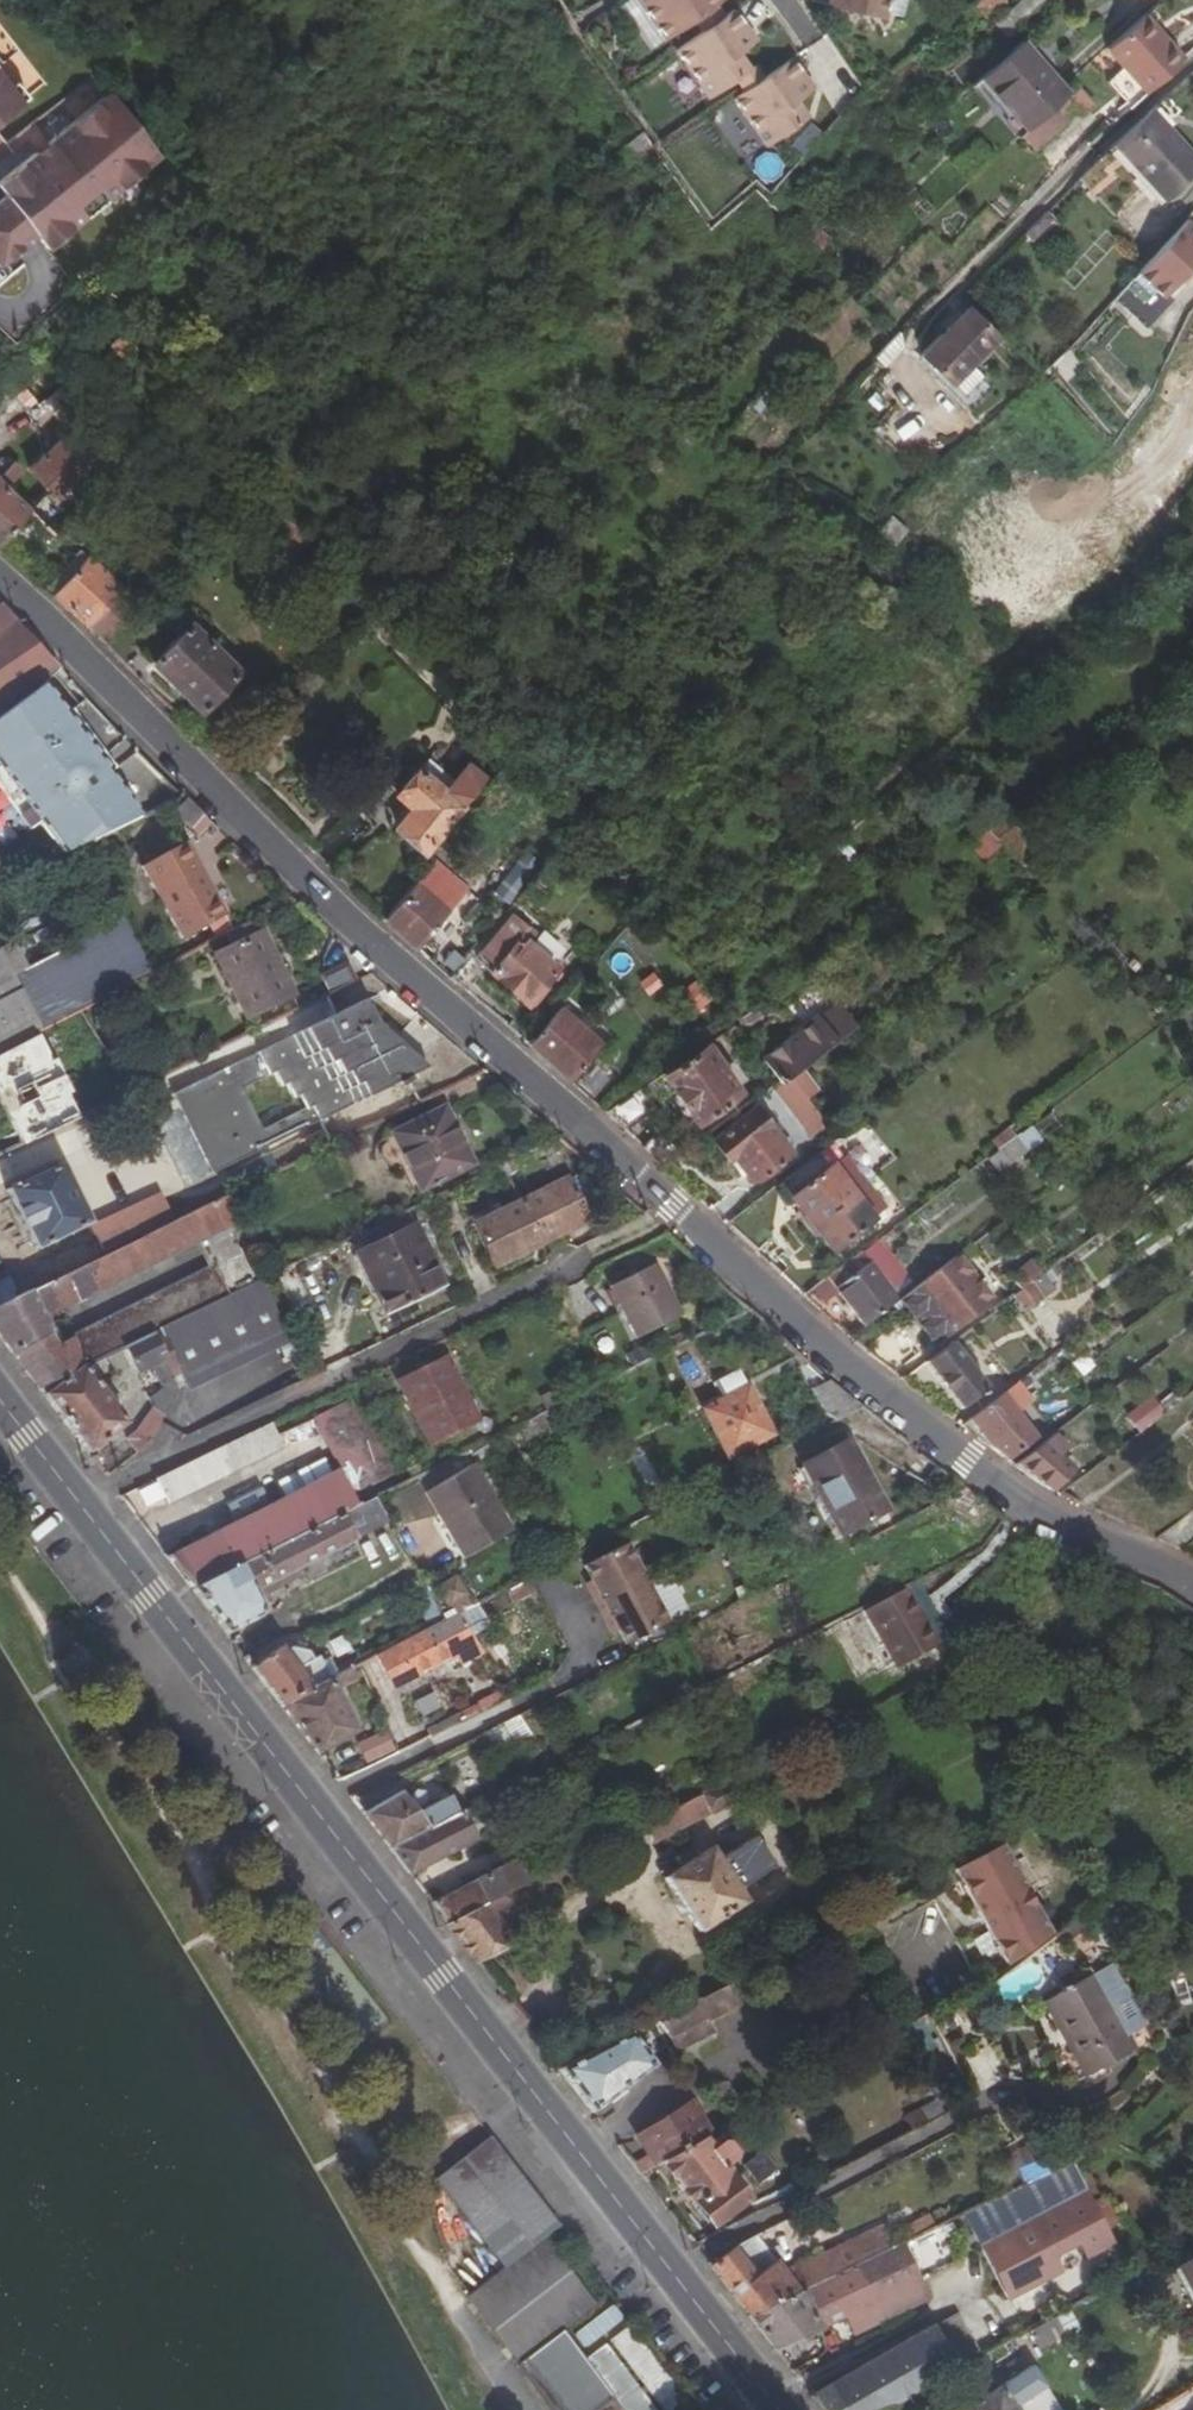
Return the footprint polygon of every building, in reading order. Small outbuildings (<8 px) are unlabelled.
[(667,41),(697,20),(717,5),(724,0),(639,0),(667,41)] [(833,7),(881,20),(886,0),(835,0),(833,7)] [(1005,0),(975,0),(969,5),(982,20),(1005,0)] [(1003,18),(1011,28),(1043,0),(1023,0),(1003,18)] [(704,31),(725,16),(717,5),(697,20),(704,31)] [(743,29),(747,26),(736,9),(725,16),(704,31),(677,50),(711,99),(738,80),(752,70),(740,52),(753,43),(743,29)] [(1160,37),(1163,35),(1145,14),(1142,17),(1160,37)] [(1146,93),(1184,59),(1163,35),(1160,37),(1142,17),(1107,48),(1146,93)] [(747,26),(743,29),(753,43),(757,40),(747,26)] [(1024,41),(982,79),(1027,130),(1065,98),(1069,94),(1024,41)] [(802,76),(806,74),(795,57),(767,77),(746,92),(736,98),(770,146),(811,117),(799,100),(812,91),(802,76)] [(752,70),(738,80),(746,92),(767,77),(759,65),(752,70)] [(12,90),(0,74),(0,119),(21,102),(12,90)] [(816,88),(806,74),(802,76),(812,91),(816,88)] [(1069,94),(1065,98),(1083,118),(1096,106),(1079,86),(1069,94)] [(36,234),(46,246),(162,156),(113,92),(35,153),(24,139),(0,158),(0,187),(8,196),(0,201),(0,262),(36,234)] [(1171,194),(1192,174),(1192,156),(1152,110),(1114,145),(1135,167),(1142,162),(1171,194)] [(643,133),(618,154),(633,175),(656,152),(643,133)] [(1165,200),(1171,194),(1142,162),(1135,167),(1165,200)] [(1192,257),(1192,227),(1186,220),(1176,230),(1154,256),(1167,267),(1184,249),(1192,257)] [(817,252),(831,240),(818,226),(808,235),(804,238),(817,252)] [(1192,263),(1192,257),(1184,249),(1167,267),(1154,256),(1137,275),(1162,297),(1192,263)] [(996,337),(969,309),(921,356),(949,385),(945,389),(970,415),(994,392),(968,365),(996,337)] [(100,456),(78,428),(30,469),(53,496),(100,456)] [(31,509),(9,487),(25,470),(16,462),(9,469),(0,462),(0,543),(31,509)] [(79,549),(44,589),(52,597),(89,558),(79,549)] [(85,629),(108,607),(124,591),(89,558),(52,597),(64,609),(85,629)] [(0,605),(0,630),(16,621),(9,614),(0,605)] [(108,607),(85,629),(95,639),(117,616),(108,607)] [(34,692),(41,685),(60,667),(16,621),(0,630),(0,716),(34,692)] [(152,661),(201,708),(236,671),(189,624),(152,661)] [(68,851),(85,843),(143,817),(108,775),(116,769),(72,709),(66,714),(41,685),(34,692),(0,716),(0,757),(3,760),(0,762),(0,776),(36,826),(45,820),(68,851)] [(399,795),(377,775),(359,795),(426,852),(485,780),(469,768),(456,782),(430,760),(399,795)] [(186,798),(173,813),(191,830),(204,815),(192,804),(186,798)] [(199,836),(212,823),(204,815),(191,830),(199,836)] [(1005,820),(974,846),(982,856),(999,845),(1002,841),(1014,829),(1005,820)] [(581,851),(569,838),(526,888),(540,900),(581,851)] [(142,864),(183,938),(226,914),(186,842),(142,864)] [(416,882),(385,917),(418,947),(469,890),(435,860),(416,882)] [(488,971),(527,1005),(560,966),(523,933),(529,926),(513,913),(477,953),(491,965),(488,971)] [(78,1012),(153,973),(125,918),(123,918),(28,966),(15,941),(0,948),(0,1052),(78,1012)] [(249,921),(228,932),(235,945),(256,935),(249,921)] [(235,945),(217,954),(248,1017),(293,995),(263,932),(256,935),(235,945)] [(328,992),(356,980),(348,962),(320,976),(328,992)] [(680,996),(702,1014),(715,997),(693,980),(680,996)] [(212,1174),(429,1067),(375,1019),(366,999),(173,1094),(179,1107),(212,1174)] [(763,1057),(780,1082),(784,1079),(791,1074),(800,1068),(799,1066),(855,1025),(841,1005),(821,1019),(819,1017),(763,1057)] [(560,1007),(527,1044),(558,1070),(567,1079),(599,1042),(560,1007)] [(800,1068),(856,1026),(855,1025),(799,1066),(800,1068)] [(706,1043),(662,1074),(695,1123),(739,1094),(706,1043)] [(791,1074),(808,1097),(817,1090),(800,1068),(791,1074)] [(827,1121),(808,1097),(791,1074),(784,1079),(780,1082),(773,1086),(809,1134),(827,1121)] [(626,1133),(655,1110),(640,1089),(605,1113),(626,1133)] [(392,1134),(419,1191),(473,1164),(445,1107),(392,1134)] [(758,1108),(743,1118),(738,1112),(729,1119),(734,1125),(712,1142),(727,1163),(732,1159),(751,1184),(792,1153),(758,1108)] [(996,1173),(1026,1151),(1016,1136),(986,1158),(996,1173)] [(888,1210),(847,1156),(830,1169),(871,1222),(888,1210)] [(236,1174),(243,1187),(279,1170),(273,1157),(236,1174)] [(89,1222),(61,1164),(7,1191),(36,1248),(89,1222)] [(831,1253),(871,1222),(830,1169),(790,1200),(831,1253)] [(568,1178),(521,1202),(540,1243),(589,1219),(568,1178)] [(174,1219),(161,1193),(91,1225),(103,1253),(174,1219)] [(258,1281),(226,1224),(235,1219),(224,1196),(21,1295),(0,1305),(0,1336),(12,1352),(39,1388),(83,1365),(123,1345),(159,1329),(258,1281)] [(493,1267),(540,1243),(521,1202),(472,1226),(493,1267)] [(415,1226),(367,1249),(386,1289),(397,1309),(443,1286),(415,1226)] [(870,1263),(833,1290),(826,1281),(805,1296),(835,1323),(850,1311),(863,1328),(899,1300),(915,1288),(887,1251),(885,1253),(876,1241),(861,1253),(870,1263)] [(378,1293),(386,1289),(367,1249),(354,1255),(372,1295),(378,1293)] [(833,1290),(870,1263),(861,1253),(826,1281),(833,1290)] [(915,1288),(899,1300),(932,1345),(972,1314),(945,1277),(961,1265),(955,1257),(915,1288)] [(682,1314),(656,1263),(610,1286),(636,1338),(682,1314)] [(1033,1281),(1046,1299),(1056,1292),(1042,1274),(1033,1281)] [(258,1281),(159,1329),(183,1380),(185,1384),(287,1335),(262,1279),(258,1281)] [(1023,1288),(1017,1279),(1008,1286),(1015,1295),(1023,1288)] [(1013,1296),(1027,1314),(1046,1299),(1033,1281),(1023,1288),(1015,1295),(1013,1296)] [(21,1295),(13,1283),(0,1289),(0,1305),(21,1295)] [(1013,1296),(1015,1295),(1008,1286),(986,1302),(993,1312),(1013,1296)] [(137,1452),(149,1443),(183,1380),(159,1329),(123,1345),(136,1372),(150,1365),(163,1390),(149,1400),(153,1408),(134,1435),(128,1439),(137,1452)] [(674,1335),(678,1344),(692,1338),(687,1329),(674,1335)] [(960,1409),(987,1389),(952,1343),(904,1380),(938,1407),(950,1398),(960,1409)] [(430,1444),(477,1419),(446,1358),(398,1382),(430,1444)] [(127,1422),(83,1365),(39,1388),(54,1407),(57,1411),(88,1452),(127,1422)] [(704,1409),(728,1458),(775,1433),(741,1368),(714,1382),(723,1399),(704,1409)] [(541,1396),(547,1409),(559,1403),(554,1393),(552,1390),(541,1396)] [(554,1393),(559,1403),(565,1400),(560,1390),(554,1393)] [(1008,1461),(1039,1438),(1004,1394),(962,1426),(1008,1461)] [(338,1467),(168,1557),(192,1588),(357,1504),(351,1495),(392,1475),(356,1406),(346,1403),(314,1419),(338,1467)] [(283,1447),(271,1422),(154,1478),(167,1503),(283,1447)] [(1057,1455),(1064,1445),(1054,1435),(1015,1465),(1053,1489),(1073,1471),(1057,1455)] [(802,1465),(839,1535),(888,1508),(850,1438),(802,1465)] [(451,1538),(463,1559),(511,1531),(471,1465),(424,1492),(451,1538)] [(373,1495),(357,1504),(192,1588),(208,1608),(227,1632),(261,1615),(263,1604),(254,1588),(296,1566),(385,1521),(388,1520),(373,1495)] [(1180,1550),(1192,1541),(1192,1512),(1155,1538),(1180,1550)] [(1180,1550),(1192,1557),(1192,1541),(1180,1550)] [(594,1589),(588,1592),(605,1626),(611,1623),(615,1631),(622,1646),(665,1624),(626,1545),(583,1566),(590,1581),(594,1589)] [(301,1574),(296,1566),(254,1588),(263,1604),(270,1600),(266,1593),(301,1574)] [(438,1593),(449,1609),(467,1596),(457,1581),(438,1593)] [(590,1581),(584,1584),(588,1592),(594,1589),(590,1581)] [(917,1600),(910,1588),(865,1611),(872,1624),(917,1600)] [(898,1674),(943,1651),(917,1600),(872,1624),(898,1674)] [(482,1652),(457,1613),(447,1618),(376,1654),(394,1687),(456,1653),(462,1664),(482,1652)] [(611,1623),(605,1626),(609,1634),(615,1631),(611,1623)] [(254,1668),(280,1704),(330,1678),(320,1656),(312,1659),(309,1650),(291,1646),(284,1652),(279,1645),(253,1667),(254,1668)] [(359,1678),(353,1666),(330,1678),(280,1704),(317,1753),(357,1730),(337,1690),(359,1678)] [(531,1733),(520,1714),(485,1731),(495,1752),(531,1733)] [(366,1766),(395,1751),(384,1729),(355,1745),(366,1766)] [(749,1793),(740,1775),(645,1824),(655,1844),(749,1793)] [(365,1814),(392,1850),(462,1814),(451,1795),(416,1813),(402,1793),(365,1814)] [(442,1917),(450,1926),(507,1896),(526,1886),(513,1860),(580,1826),(564,1798),(534,1813),(512,1839),(497,1847),(506,1864),(432,1903),(442,1917)] [(462,1814),(392,1850),(404,1866),(410,1874),(476,1840),(462,1814)] [(664,1878),(698,1931),(745,1902),(737,1889),(773,1866),(754,1837),(718,1860),(711,1848),(664,1878)] [(1056,1934),(1001,1842),(925,1881),(983,1987),(1056,1934)] [(507,1896),(450,1926),(475,1960),(512,1940),(500,1923),(515,1913),(507,1896)] [(1044,2003),(1084,2076),(1136,2047),(1095,1974),(1044,2003)] [(697,2001),(696,1998),(657,2018),(668,2031),(677,2045),(679,2048),(713,2029),(707,2019),(738,2004),(728,1985),(697,2001)] [(631,2031),(558,2068),(593,2113),(654,2065),(631,2031)] [(634,2166),(640,2173),(661,2161),(701,2140),(711,2135),(692,2105),(639,2139),(650,2156),(634,2166)] [(436,2178),(505,2268),(544,2238),(559,2227),(490,2137),(436,2178)] [(701,2140),(661,2161),(712,2226),(749,2198),(724,2168),(736,2158),(738,2153),(729,2141),(722,2140),(709,2151),(701,2140)] [(767,2151),(742,2160),(750,2183),(776,2173),(767,2151)] [(1074,2161),(1007,2192),(965,2212),(1027,2330),(1132,2272),(1074,2161)] [(726,2286),(749,2316),(804,2289),(900,2243),(890,2222),(782,2272),(755,2238),(738,2246),(723,2257),(711,2267),(726,2286)] [(467,2297),(553,2409),(595,2409),(614,2395),(625,2409),(655,2409),(651,2405),(657,2401),(664,2409),(691,2409),(656,2364),(603,2297),(595,2288),(601,2283),(579,2255),(572,2262),(567,2265),(544,2238),(505,2268),(467,2297)] [(929,2299),(902,2242),(900,2243),(804,2289),(817,2318),(840,2307),(844,2316),(853,2335),(929,2299)] [(1177,2267),(1192,2294),(1192,2258),(1177,2267)] [(804,2289),(749,2316),(776,2349),(822,2327),(817,2318),(804,2289)] [(840,2409),(885,2409),(998,2347),(973,2305),(828,2387),(840,2409)] [(817,2318),(822,2327),(844,2316),(840,2307),(817,2318)] [(1054,2316),(1029,2330),(1039,2348),(1064,2333),(1054,2316)] [(1030,2366),(999,2386),(999,2385),(963,2409),(1059,2409),(1030,2366)] [(828,2387),(811,2396),(822,2409),(840,2409),(828,2387)]
